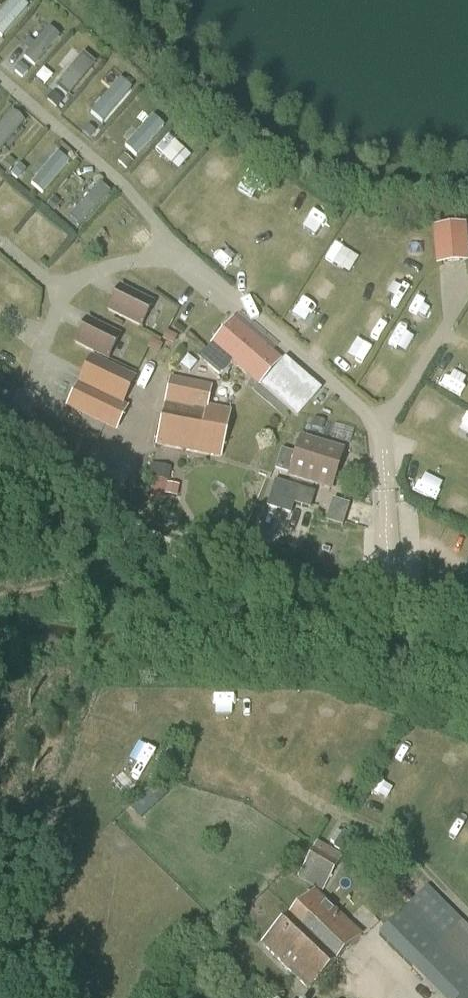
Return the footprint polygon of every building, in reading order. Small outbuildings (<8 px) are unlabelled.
[(0,15),(0,31),(5,36),(33,5),(27,0),(14,0),(0,15)] [(26,77),(64,35),(54,26),(16,68),(26,77)] [(72,96),(100,62),(87,51),(58,85),(72,96)] [(0,126),(0,149),(2,151),(29,118),(15,107),(0,126)] [(140,153),(164,131),(152,118),(128,141),(140,153)] [(49,166),(38,156),(28,167),(50,186),(72,161),(61,152),(49,166)] [(85,225),(115,190),(104,180),(73,214),(85,225)] [(438,261),(439,261),(463,259),(465,259),(462,227),(435,229),(438,261)] [(110,310),(142,326),(154,303),(121,286),(110,310)] [(88,319),(76,342),(108,359),(120,335),(88,319)] [(234,322),(214,344),(233,360),(239,365),(259,382),(278,360),(272,355),(234,322)] [(197,356),(200,359),(219,375),(233,360),(214,344),(207,349),(205,351),(197,356)] [(122,405),(136,376),(93,354),(79,384),(70,401),(68,406),(116,429),(127,408),(122,405)] [(281,363),(261,385),(298,417),(320,391),(314,386),(283,359),(281,363)] [(208,407),(212,388),(171,379),(156,444),(220,457),(231,412),(208,407)] [(301,438),(288,477),(330,490),(343,451),(301,438)] [(166,482),(152,479),(149,496),(163,499),(166,482)] [(300,489),(286,484),(281,500),(295,504),(300,489)] [(167,794),(155,780),(128,805),(141,818),(167,794)] [(334,848),(339,851),(342,851),(350,839),(349,835),(344,832),(341,833),(340,834),(337,832),(330,842),(334,844),(333,845),(334,848)] [(317,842),(303,867),(327,881),(342,856),(317,842)] [(261,945),(308,991),(361,936),(314,890),(261,945)] [(411,968),(440,997),(461,997),(467,991),(467,926),(461,919),(439,939),(424,924),(396,953),(411,968)]
